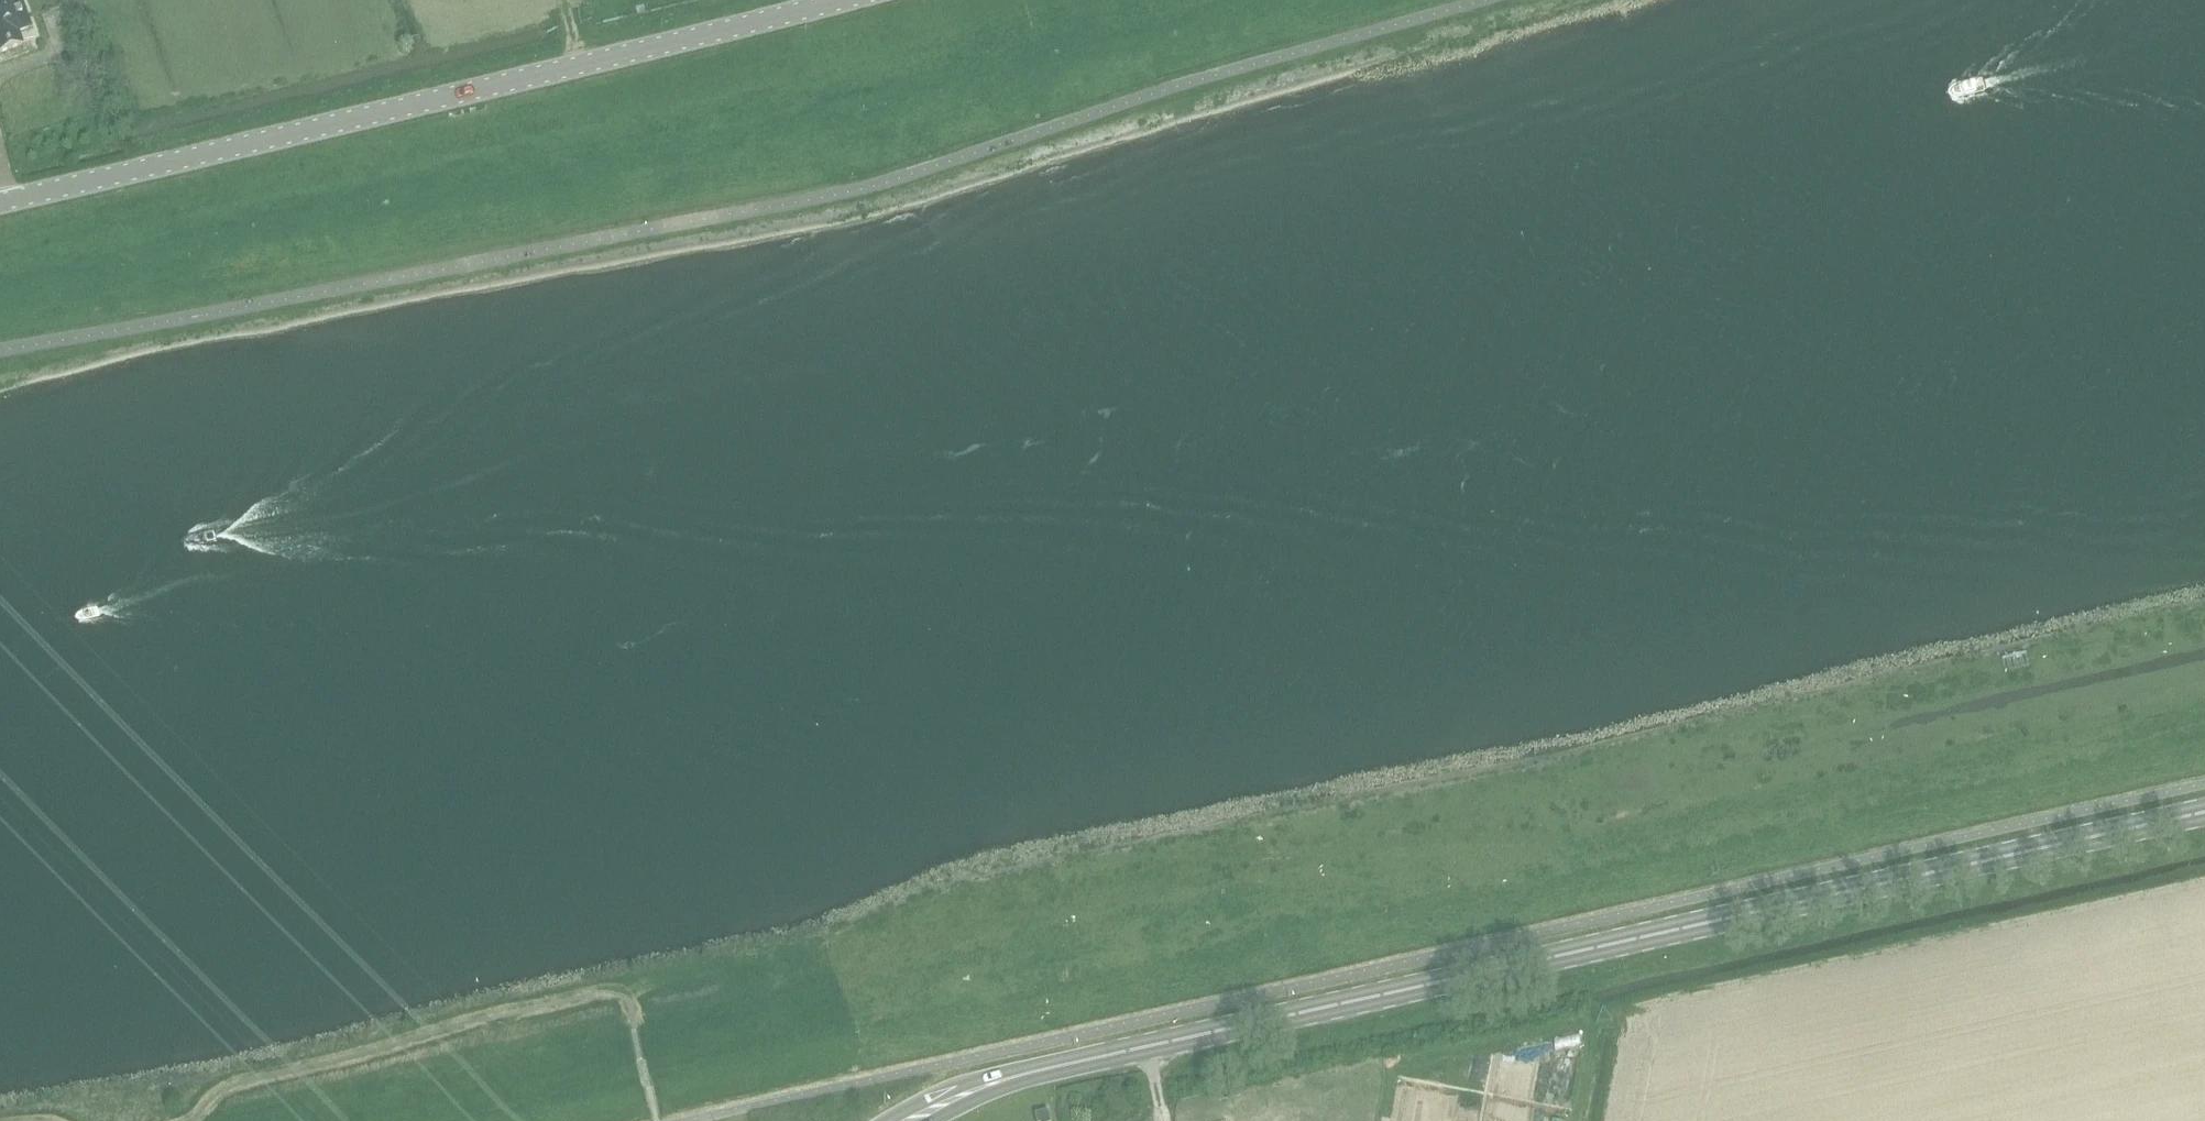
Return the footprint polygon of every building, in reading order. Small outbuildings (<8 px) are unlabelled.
[(23,46),(18,34),(31,29),(21,0),(0,0),(0,54),(23,46)] [(1048,1112),(1036,1115),(1037,1120),(1051,1120),(1048,1112)]
